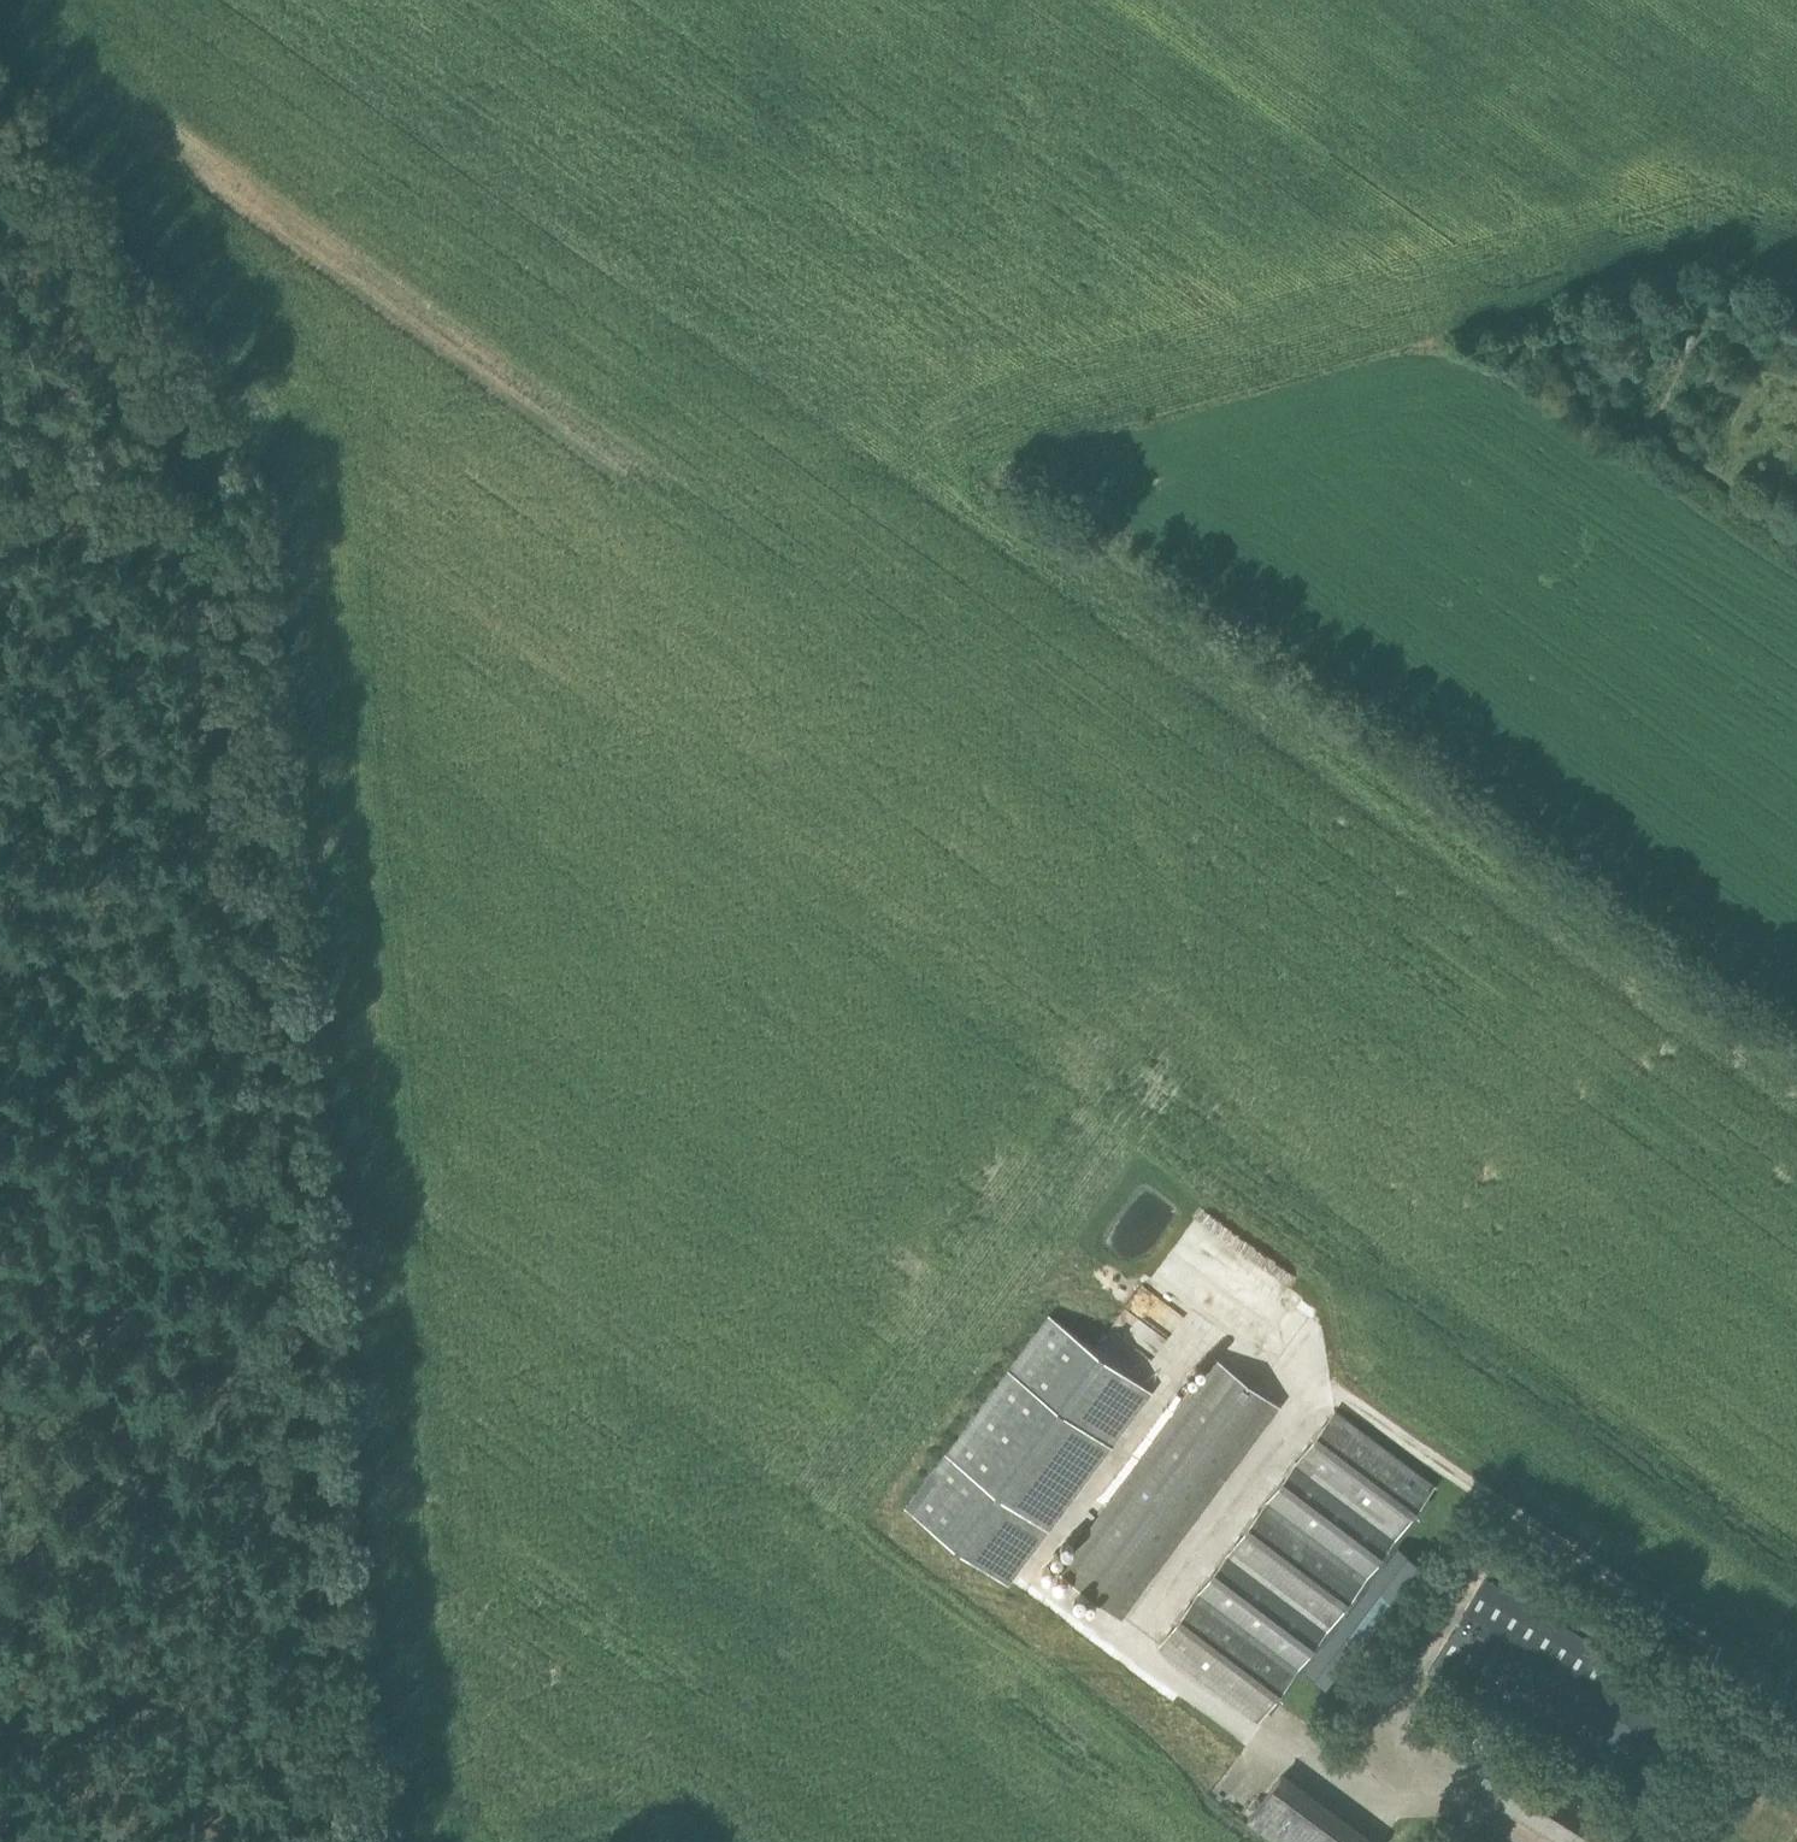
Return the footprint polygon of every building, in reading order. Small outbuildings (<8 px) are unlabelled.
[(1154,1320),(1126,1359),(1163,1386),(1189,1352),(1172,1340),(1195,1310),(1136,1266),(1117,1292),(1154,1320)] [(1253,1329),(1264,1309),(1192,1270),(1181,1290),(1253,1329)] [(907,1509),(906,1510),(988,1570),(1010,1586),(1152,1393),(1049,1317),(907,1509)] [(1217,1361),(1061,1573),(1122,1618),(1278,1407),(1217,1361)] [(1335,1412),(1162,1647),(1257,1718),(1431,1485),(1335,1412)] [(1702,1711),(1486,1577),(1433,1664),(1649,1798),(1702,1711)] [(1300,1729),(1323,1739),(1328,1728),(1304,1718),(1300,1729)] [(1472,1790),(1557,1841),(1620,1841),(1629,1828),(1499,1746),(1472,1790)] [(1282,1773),(1248,1819),(1279,1841),(1375,1841),(1282,1773)] [(1476,1841),(1496,1841),(1483,1832),(1476,1841)]
